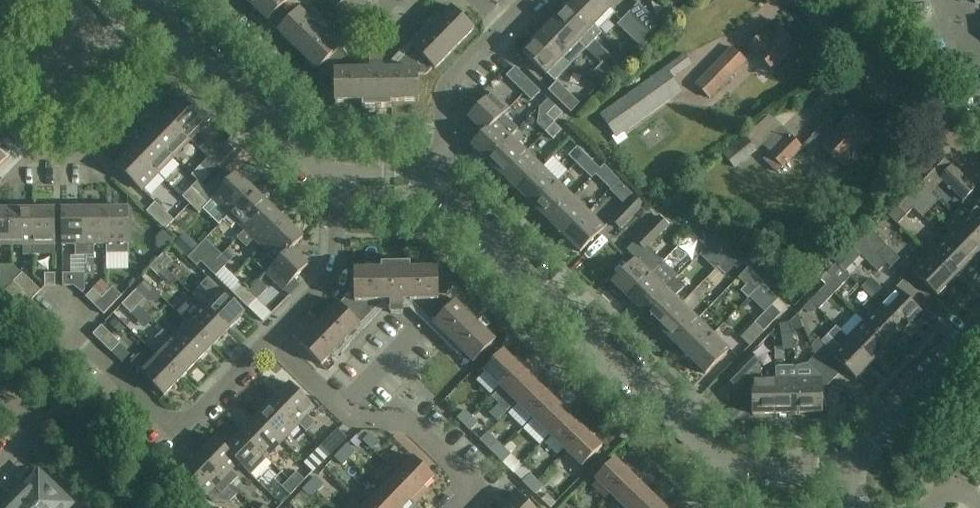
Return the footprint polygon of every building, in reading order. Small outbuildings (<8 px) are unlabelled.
[(250,5),(267,21),(287,0),(255,0),(250,5)] [(570,1),(599,29),(615,13),(602,0),(572,0),(570,1)] [(554,18),(586,49),(602,34),(598,30),(599,29),(570,1),(554,18)] [(638,4),(629,12),(654,36),(662,27),(638,4)] [(313,16),(310,20),(299,8),(277,31),(317,71),(319,69),(326,76),(333,76),(333,102),(361,102),(361,108),(390,108),(390,102),(418,101),(418,75),(425,75),(432,67),(434,69),(473,28),(451,6),(440,18),(436,14),(393,59),(357,59),(313,16)] [(654,36),(629,12),(617,25),(641,48),(654,36)] [(554,18),(538,34),(570,66),(586,49),(554,18)] [(749,48),(773,71),(796,47),(780,32),(775,37),(767,29),(749,48)] [(522,51),(545,74),(554,83),(570,66),(538,34),(522,51)] [(747,61),(732,47),(695,84),(710,99),(747,61)] [(692,63),(685,54),(599,114),(616,138),(682,91),(672,77),(692,63)] [(608,57),(601,64),(611,73),(618,65),(608,57)] [(611,73),(601,64),(594,72),(603,81),(611,73)] [(522,91),(530,82),(515,67),(506,76),(522,91)] [(579,104),(557,81),(548,90),(570,112),(579,104)] [(540,91),(530,82),(522,91),(531,100),(540,91)] [(501,112),(508,105),(492,90),(468,115),(483,129),(501,112)] [(163,117),(189,141),(205,124),(180,100),(163,117)] [(546,115),(554,123),(563,114),(555,106),(546,115)] [(812,158),(823,147),(842,166),(857,151),(858,152),(877,132),(856,111),(837,131),(834,133),(824,124),(801,147),(802,148),(812,158)] [(501,112),(483,129),(469,144),(485,160),(510,134),(516,128),(501,112)] [(189,141),(163,117),(148,133),(173,158),(189,141)] [(562,130),(554,123),(545,132),(553,139),(562,130)] [(802,148),(801,147),(781,127),(763,145),(771,153),(764,159),(777,172),(802,148)] [(173,158),(148,133),(132,149),(158,174),(173,158)] [(510,134),(485,160),(500,175),(525,149),(510,134)] [(715,168),(726,159),(735,169),(757,150),(744,135),(721,153),(720,152),(700,167),(709,178),(717,171),(715,168)] [(224,141),(207,159),(216,167),(233,150),(224,141)] [(569,156),(574,162),(583,153),(577,147),(569,156)] [(158,174),(132,149),(115,166),(141,191),(158,174)] [(500,175),(516,190),(541,165),(525,149),(500,175)] [(592,161),(583,153),(574,162),(583,170),(592,161)] [(600,154),(592,161),(604,176),(613,169),(600,154)] [(200,184),(216,167),(207,159),(191,176),(197,181),(200,184)] [(945,159),(919,185),(928,193),(941,180),(963,202),(975,189),(945,159)] [(516,190),(513,193),(524,204),(527,201),(532,205),(556,180),(541,165),(516,190)] [(212,198),(228,215),(253,190),(236,173),(212,198)] [(610,189),(618,180),(611,173),(602,182),(610,189)] [(556,180),(532,205),(547,220),(572,195),(556,180)] [(928,193),(919,185),(905,200),(902,197),(901,198),(912,209),(928,193)] [(182,197),(189,204),(198,195),(191,188),(182,197)] [(228,215),(244,230),(269,205),(253,190),(228,215)] [(207,204),(198,195),(189,204),(198,213),(207,204)] [(572,195),(547,220),(562,235),(587,210),(572,195)] [(620,230),(644,205),(633,195),(610,220),(620,230)] [(897,224),(912,209),(901,198),(886,213),(897,224)] [(147,211),(165,229),(173,220),(155,202),(147,211)] [(254,240),(261,246),(285,221),(269,205),(244,230),(236,238),(246,248),(254,240)] [(968,213),(962,207),(953,217),(979,243),(979,211),(975,206),(968,213)] [(93,243),(105,243),(104,208),(83,209),(84,255),(93,255),(93,243)] [(105,243),(106,243),(106,253),(128,253),(127,208),(104,208),(105,243)] [(23,254),(32,254),(31,209),(10,210),(11,245),(23,244),(23,254)] [(54,209),(31,209),(32,254),(54,254),(54,209)] [(74,256),(84,255),(83,209),(61,209),(61,244),(74,244),(74,256)] [(11,245),(10,210),(0,210),(0,245),(11,245)] [(587,210),(562,235),(579,251),(603,226),(587,210)] [(645,250),(648,247),(669,225),(659,216),(635,240),(636,240),(645,250)] [(979,251),(979,243),(953,217),(945,225),(951,231),(943,239),(968,263),(979,251)] [(266,274),(267,274),(291,249),(302,238),(285,221),(261,246),(269,254),(258,265),(266,274)] [(716,239),(700,223),(683,241),(692,250),(701,241),(707,248),(716,239)] [(165,229),(157,237),(157,246),(163,253),(176,240),(175,238),(165,229)] [(869,229),(860,239),(885,264),(886,263),(891,268),(900,259),(869,229)] [(198,246),(185,233),(174,244),(187,257),(198,246)] [(878,272),(885,264),(860,239),(852,247),(878,272)] [(952,279),(968,263),(943,239),(936,245),(930,239),(921,249),(952,279)] [(621,292),(627,298),(651,273),(652,273),(663,261),(648,247),(645,250),(636,240),(626,250),(634,257),(610,282),(611,283),(607,287),(617,296),(621,292)] [(716,249),(726,258),(732,252),(722,243),(716,249)] [(291,249),(267,274),(282,290),(307,265),(291,249)] [(914,257),(920,262),(911,272),(936,296),(952,279),(921,249),(914,257)] [(726,258),(717,267),(725,275),(733,267),(736,270),(742,263),(732,252),(726,258)] [(163,253),(156,261),(165,270),(173,261),(163,253)] [(208,268),(216,260),(209,253),(200,261),(208,268)] [(217,260),(216,260),(208,268),(224,284),(232,275),(224,268),(228,264),(220,257),(217,260)] [(165,270),(156,261),(149,268),(158,276),(165,270)] [(364,329),(384,308),(383,295),(390,295),(391,313),(403,313),(402,295),(410,295),(410,308),(430,328),(434,324),(449,339),(445,344),(453,352),(457,347),(473,363),(495,340),(455,301),(453,303),(446,295),(439,295),(438,268),(411,269),(411,263),(381,264),(381,270),(354,270),(354,297),(347,297),(340,304),(338,302),(299,343),(321,365),(337,349),(342,353),(350,345),(345,341),(360,325),(364,329)] [(832,278),(825,286),(833,294),(850,277),(836,264),(827,273),(832,278)] [(740,304),(746,297),(763,280),(752,270),(742,281),(747,285),(734,298),(740,304)] [(12,281),(30,300),(40,290),(21,272),(12,281)] [(44,286),(55,286),(54,273),(44,273),(44,286)] [(84,273),(62,273),(62,286),(73,285),(80,292),(84,288),(84,273)] [(627,298),(631,302),(628,305),(639,316),(667,288),(651,273),(627,298)] [(249,291),(232,275),(224,284),(240,300),(249,291)] [(85,297),(94,306),(111,287),(102,278),(85,297)] [(894,288),(888,294),(871,278),(861,288),(871,298),(870,298),(906,333),(921,316),(919,314),(919,313),(894,288)] [(201,305),(227,330),(243,314),(207,279),(200,286),(211,296),(201,305)] [(639,316),(654,331),(682,303),(675,296),(683,287),(675,279),(667,288),(639,316)] [(763,280),(746,297),(748,299),(749,298),(756,305),(762,298),(771,307),(740,338),(749,346),(787,308),(763,284),(764,282),(763,280)] [(4,290),(5,292),(3,294),(20,311),(30,300),(12,281),(4,290)] [(818,309),(833,294),(825,286),(809,302),(816,309),(817,308),(818,309)] [(121,296),(111,287),(94,306),(103,315),(121,296)] [(128,298),(137,307),(145,298),(136,290),(128,298)] [(249,291),(240,300),(263,322),(272,313),(249,291)] [(137,307),(128,298),(122,305),(131,313),(137,307)] [(890,349),(906,333),(870,298),(863,307),(870,313),(862,322),(890,349)] [(812,314),(816,309),(809,302),(803,309),(808,313),(811,312),(812,314)] [(682,303),(654,331),(669,345),(672,342),(697,317),(682,303)] [(186,322),(211,347),(227,330),(201,305),(186,322)] [(672,342),(688,358),(712,332),(697,317),(672,342)] [(186,322),(169,338),(195,363),(211,347),(186,322)] [(789,322),(779,324),(781,335),(791,333),(789,322)] [(874,366),(890,349),(862,322),(846,338),(871,363),(874,366)] [(93,334),(111,352),(120,343),(101,325),(93,334)] [(813,356),(829,371),(835,377),(844,368),(855,379),(871,363),(846,338),(834,327),(820,341),(814,335),(808,340),(814,355),(813,356)] [(154,354),(179,379),(195,363),(169,338),(161,330),(153,339),(161,347),(154,354)] [(712,332),(688,358),(705,374),(728,348),(712,332)] [(482,370),(499,386),(522,362),(515,355),(511,359),(501,350),(482,370)] [(726,374),(734,383),(756,362),(747,353),(726,374)] [(129,363),(138,371),(163,395),(179,379),(154,354),(146,362),(138,354),(129,363)] [(817,377),(794,378),(795,413),(818,413),(818,389),(824,388),(835,377),(829,371),(813,356),(805,365),(817,377)] [(499,386),(515,402),(534,382),(525,373),(529,369),(522,362),(499,386)] [(773,414),(795,413),(794,378),(794,366),(775,366),(775,378),(772,378),(773,414)] [(773,414),(772,378),(748,379),(749,414),(773,414)] [(515,402),(531,418),(555,394),(547,387),(543,391),(534,382),(515,402)] [(314,423),(307,416),(314,409),(288,384),(273,400),(298,425),(306,432),(314,423)] [(562,401),(555,394),(531,418),(548,434),(567,414),(558,405),(562,401)] [(282,441),(298,425),(273,400),(257,417),(282,441)] [(463,425),(471,416),(465,410),(456,419),(463,425)] [(548,434),(564,450),(587,426),(580,419),(576,423),(567,414),(548,434)] [(471,416),(463,425),(470,432),(478,423),(471,416)] [(241,433),(266,458),(282,441),(257,417),(241,433)] [(305,460),(340,428),(332,420),(297,452),(305,460)] [(587,426),(564,450),(580,466),(600,446),(590,437),(594,433),(587,426)] [(337,430),(321,447),(329,455),(346,438),(337,430)] [(371,449),(378,442),(367,431),(361,431),(351,442),(357,448),(364,442),(371,449)] [(266,458),(241,433),(225,449),(225,450),(238,463),(238,464),(250,475),(266,458)] [(479,441),(496,457),(504,448),(488,433),(479,441)] [(225,450),(225,449),(214,438),(197,455),(229,486),(237,477),(231,471),(238,464),(238,463),(225,450)] [(347,444),(340,451),(334,458),(343,466),(356,453),(347,444)] [(329,455),(321,447),(305,463),(314,471),(329,455)] [(522,464),(504,448),(496,457),(513,473),(522,464)] [(229,486),(197,455),(181,471),(207,496),(214,488),(221,494),(229,486)] [(396,474),(420,498),(427,492),(423,488),(433,478),(412,458),(396,474)] [(594,479),(610,495),(633,472),(626,465),(622,468),(613,459),(594,479)] [(283,480),(298,469),(292,462),(278,472),(283,480)] [(297,472),(289,481),(297,489),(305,480),(297,472)] [(610,495),(624,507),(629,507),(646,491),(636,482),(640,478),(633,472),(610,495)] [(528,489),(537,480),(530,473),(522,482),(528,489)] [(396,474),(380,491),(398,507),(403,507),(410,501),(414,505),(420,498),(396,474)] [(307,486),(290,505),(293,507),(303,507),(324,485),(315,477),(307,486)] [(12,507),(69,507),(39,479),(12,507)] [(544,486),(537,480),(528,489),(535,495),(544,486)] [(297,489),(289,481),(282,487),(290,495),(297,489)] [(380,491),(364,507),(365,507),(398,507),(380,491)] [(666,503),(659,497),(655,500),(646,491),(629,507),(661,507),(666,503)] [(267,501),(259,493),(244,507),(260,507),(267,501)] [(499,507),(531,507),(519,495),(509,505),(506,501),(499,507)] [(567,500),(559,507),(575,507),(567,500)]
